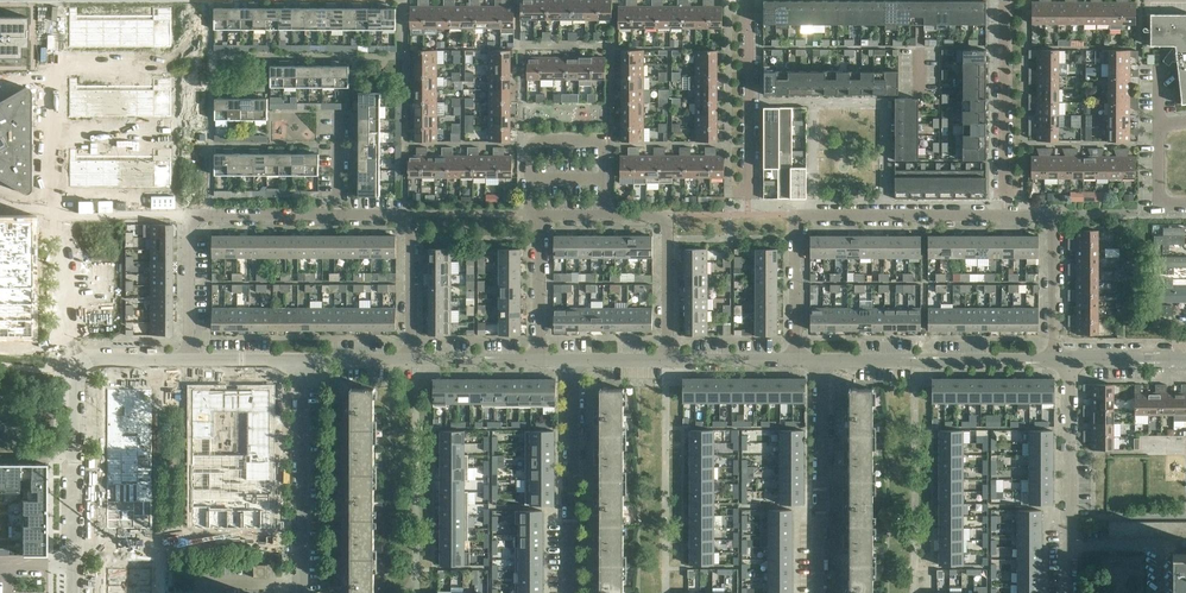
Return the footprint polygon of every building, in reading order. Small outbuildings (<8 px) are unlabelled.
[(410,6),(410,28),(423,28),(423,0),(418,0),(418,6),(410,6)] [(423,28),(436,28),(437,6),(430,6),(430,0),(423,0),(423,28)] [(436,28),(449,28),(449,0),(444,0),(444,6),(437,6),(436,28)] [(449,28),(462,28),(462,6),(455,6),(455,0),(449,0),(449,28)] [(462,28),(475,28),(475,0),(470,0),(470,6),(462,6),(462,28)] [(475,28),(488,28),(488,6),(481,6),(481,0),(475,0),(475,28)] [(488,28),(501,28),(501,0),(495,0),(495,6),(488,6),(488,28)] [(501,28),(501,33),(515,33),(514,6),(507,6),(507,0),(501,0),(501,28)] [(522,19),(535,19),(535,0),(521,0),(521,19),(522,19)] [(535,19),(548,19),(548,0),(535,0),(535,19)] [(548,19),(561,19),(561,0),(548,0),(548,19)] [(561,19),(574,19),(573,0),(561,0),(561,19)] [(574,19),(586,19),(586,0),(573,0),(574,19)] [(586,19),(599,19),(599,0),(586,0),(586,19)] [(599,19),(612,19),(612,0),(599,0),(599,19)] [(618,28),(632,28),(632,0),(627,0),(627,6),(618,6),(618,28)] [(632,28),(645,28),(645,6),(638,6),(638,0),(632,0),(632,28)] [(645,28),(658,27),(658,0),(652,0),(652,6),(645,6),(645,28)] [(658,27),(670,27),(670,6),(664,6),(663,0),(658,0),(658,27)] [(670,27),(683,27),(683,0),(678,0),(678,6),(670,6),(670,27)] [(683,27),(696,27),(696,6),(689,6),(689,0),(683,0),(683,27)] [(696,27),(709,27),(709,0),(704,0),(704,6),(696,6),(696,27)] [(709,27),(723,27),(723,6),(715,6),(715,0),(709,0),(709,27)] [(777,0),(764,0),(764,24),(776,24),(776,28),(777,28),(777,0)] [(777,0),(777,28),(789,28),(789,0),(782,0),(777,0)] [(801,0),(789,0),(789,24),(801,24),(801,0)] [(801,0),(801,24),(813,24),(813,0),(807,0),(801,0)] [(813,24),(825,24),(825,0),(813,0),(813,24)] [(837,0),(825,0),(825,24),(837,24),(837,0)] [(837,0),(837,24),(849,24),(849,0),(843,0),(837,0)] [(849,24),(862,24),(862,0),(850,0),(849,0),(849,24)] [(874,0),(862,0),(862,24),(874,24),(874,0)] [(886,0),(874,0),(874,24),(886,24),(886,0)] [(898,0),(886,0),(886,24),(886,30),(898,29),(898,0)] [(898,0),(898,24),(910,24),(910,0),(904,0),(898,0)] [(924,0),(910,0),(910,24),(924,24),(924,0)] [(937,0),(924,0),(924,24),(937,24),(937,0)] [(949,0),(937,0),(937,24),(937,30),(949,30),(949,0)] [(961,0),(949,0),(949,24),(961,24),(961,0)] [(974,0),(961,0),(961,24),(974,24),(974,0)] [(974,0),(974,24),(986,24),(986,0),(979,0),(974,0)] [(1032,23),(1045,23),(1045,0),(1040,0),(1040,1),(1032,1),(1032,23)] [(1045,23),(1058,23),(1058,2),(1051,2),(1052,0),(1045,0),(1045,23)] [(1058,23),(1071,23),(1071,0),(1065,0),(1066,2),(1058,2),(1058,23)] [(1071,23),(1084,23),(1084,2),(1077,2),(1077,0),(1071,0),(1071,23)] [(1084,23),(1097,23),(1097,0),(1091,0),(1092,2),(1084,2),(1084,23)] [(1097,23),(1110,23),(1110,2),(1103,2),(1103,0),(1097,0),(1097,23)] [(1109,29),(1122,29),(1122,0),(1117,0),(1117,2),(1110,2),(1110,23),(1109,29)] [(1122,23),(1136,23),(1136,2),(1128,2),(1129,0),(1122,0),(1122,23)] [(215,7),(215,29),(228,29),(229,2),(224,2),(224,7),(215,7)] [(229,2),(228,29),(241,29),(241,7),(233,7),(233,2),(229,2)] [(241,7),(241,29),(254,29),(254,2),(250,2),(250,7),(241,7)] [(254,2),(254,29),(267,29),(267,7),(259,7),(259,2),(254,2)] [(267,7),(267,29),(280,29),(280,2),(275,2),(275,7),(267,7)] [(280,2),(280,29),(293,29),(293,7),(285,7),(285,2),(280,2)] [(293,7),(293,29),(306,29),(306,2),(301,2),(301,7),(293,7)] [(306,2),(306,29),(318,29),(319,7),(311,7),(311,2),(306,2)] [(319,7),(318,29),(331,29),(332,2),(327,2),(327,7),(319,7)] [(332,2),(331,29),(344,29),(344,8),(336,8),(336,2),(332,2)] [(344,8),(344,29),(357,29),(357,2),(352,2),(352,8),(344,8)] [(357,2),(357,29),(370,29),(370,8),(361,8),(361,2),(357,2)] [(370,8),(370,29),(382,29),(382,31),(383,31),(383,2),(378,2),(378,8),(370,8)] [(383,2),(383,31),(395,31),(395,29),(396,29),(396,8),(387,8),(387,2),(383,2)] [(78,8),(69,8),(69,46),(172,46),(172,8),(153,8),(153,20),(78,20),(78,8)] [(1166,55),(1163,60),(1163,61),(1168,65),(1169,65),(1170,65),(1173,61),(1174,61),(1177,61),(1182,100),(1181,100),(1182,104),(1185,103),(1185,14),(1154,14),(1155,13),(1151,13),(1151,45),(1175,45),(1166,55)] [(21,57),(21,47),(27,47),(27,40),(27,24),(27,16),(0,16),(0,57),(21,57)] [(259,40),(254,40),(254,45),(254,50),(267,50),(267,45),(259,45),(259,40)] [(986,49),(963,49),(963,62),(986,62),(986,49)] [(1032,49),(1029,49),(1029,55),(1029,58),(1030,58),(1037,55),(1037,63),(1059,63),(1066,63),(1066,51),(1059,51),(1059,50),(1037,49),(1032,49)] [(416,50),(416,64),(437,64),(437,50),(416,50)] [(510,50),(489,50),(489,64),(510,64),(510,50)] [(644,50),(622,50),(623,64),(644,64),(644,50)] [(717,50),(696,50),(696,64),(717,64),(717,50)] [(1109,50),(1103,50),(1103,63),(1109,63),(1130,63),(1130,56),(1138,59),(1139,59),(1139,56),(1139,50),(1136,50),(1130,50),(1109,50)] [(541,57),(527,57),(527,79),(541,79),(541,57)] [(541,57),(541,79),(554,79),(554,57),(541,57)] [(554,57),(554,79),(566,79),(566,57),(554,57)] [(580,57),(566,57),(566,79),(580,79),(580,57)] [(580,57),(580,79),(580,85),(593,84),(593,79),(592,57),(580,57)] [(606,57),(592,57),(593,79),(606,78),(606,57)] [(280,65),(271,65),(271,86),(284,87),(284,60),(280,60),(280,65)] [(284,60),(284,87),(297,87),(297,65),(289,65),(289,60),(284,60)] [(297,65),(297,87),(310,87),(310,60),(305,60),(305,65),(297,65)] [(310,60),(310,87),(323,87),(323,65),(315,65),(315,60),(310,60)] [(331,65),(323,65),(323,87),(335,87),(336,60),(331,60),(331,65)] [(340,60),(336,60),(335,87),(349,87),(349,65),(340,65),(340,60)] [(986,62),(963,62),(963,74),(986,74),(986,62)] [(1029,67),(1029,75),(1059,76),(1059,63),(1037,63),(1037,70),(1029,67)] [(1109,63),(1109,76),(1139,76),(1139,68),(1138,68),(1130,70),(1130,63),(1109,63)] [(437,64),(416,64),(416,76),(437,76),(437,64)] [(510,64),(489,64),(489,76),(510,76),(510,64)] [(644,64),(623,64),(623,77),(644,76),(644,64)] [(717,64),(696,64),(696,76),(717,77),(717,64)] [(776,65),(764,65),(764,94),(776,94),(776,71),(776,65)] [(1086,67),(1086,75),(1095,75),(1095,67),(1086,67)] [(788,71),(776,71),(776,94),(788,94),(788,71)] [(801,71),(788,71),(788,94),(801,94),(801,71)] [(813,71),(801,71),(801,94),(813,94),(813,71)] [(825,71),(813,71),(813,94),(825,94),(825,71)] [(837,71),(825,71),(825,94),(837,94),(837,71)] [(850,71),(837,71),(837,94),(850,94),(850,71)] [(862,71),(850,71),(850,94),(862,94),(862,71)] [(874,71),(862,71),(862,94),(874,94),(874,71)] [(886,71),(874,71),(874,94),(886,94),(886,71)] [(899,71),(886,71),(886,94),(899,94),(899,71)] [(986,74),(963,74),(963,86),(986,86),(986,74)] [(1059,76),(1029,75),(1029,84),(1037,81),(1037,89),(1059,89),(1059,76)] [(437,76),(416,76),(416,89),(437,89),(437,76)] [(510,76),(489,76),(489,89),(510,89),(510,76)] [(644,76),(623,77),(623,89),(644,89),(644,76)] [(717,77),(696,76),(689,76),(689,89),(696,89),(717,89),(717,77)] [(1139,76),(1109,76),(1109,89),(1130,89),(1130,82),(1138,84),(1139,84),(1139,76)] [(78,78),(69,78),(69,116),(172,116),(172,77),(153,77),(153,90),(78,90),(78,78)] [(18,190),(22,192),(24,193),(25,193),(27,193),(28,193),(29,192),(30,191),(31,190),(31,188),(31,187),(31,182),(31,92),(31,91),(31,90),(30,90),(30,89),(29,88),(28,87),(27,87),(26,87),(26,86),(25,87),(24,87),(23,87),(0,100),(0,179),(18,190)] [(986,86),(963,86),(963,99),(986,99),(986,86)] [(437,89),(416,89),(416,102),(437,102),(437,89)] [(510,89),(489,89),(489,102),(510,102),(510,89)] [(644,89),(623,89),(623,102),(644,102),(644,89)] [(670,89),(659,89),(659,97),(668,97),(670,97),(670,89)] [(717,89),(696,89),(696,102),(717,102),(717,89)] [(1029,93),(1029,101),(1059,101),(1059,89),(1037,89),(1037,96),(1029,93)] [(1109,89),(1108,102),(1138,102),(1138,93),(1130,96),(1130,89),(1109,89)] [(354,100),(354,105),(380,105),(380,92),(359,91),(359,100),(354,100)] [(216,98),(216,119),(229,119),(229,92),(225,92),(225,98),(216,98)] [(229,92),(229,119),(242,119),(242,98),(234,98),(234,92),(229,92)] [(242,98),(242,119),(255,119),(255,92),(250,92),(250,98),(242,98)] [(255,92),(255,119),(268,119),(268,98),(260,98),(260,92),(255,92)] [(562,94),(554,94),(554,102),(567,102),(567,93),(562,93),(562,94)] [(919,98),(895,98),(895,110),(919,110),(919,98)] [(986,99),(963,99),(963,111),(986,111),(986,99)] [(1029,101),(1029,107),(1037,105),(1037,114),(1059,114),(1059,101),(1029,101)] [(437,102),(416,102),(416,114),(437,115),(437,102)] [(510,102),(489,102),(489,114),(510,115),(510,102)] [(644,102),(623,102),(623,115),(644,115),(644,102)] [(717,102),(696,102),(696,115),(717,115),(717,102)] [(1138,102),(1108,102),(1108,114),(1130,114),(1130,107),(1138,110),(1138,102)] [(354,105),(354,110),(359,110),(359,118),(380,118),(380,105),(354,105)] [(792,107),(764,107),(764,122),(792,122),(792,125),(800,125),(800,120),(792,120),(792,107)] [(919,110),(895,110),(895,123),(919,123),(919,110)] [(986,111),(963,111),(963,123),(986,123),(986,111)] [(437,115),(416,114),(416,128),(437,128),(437,115)] [(510,115),(489,114),(489,128),(510,128),(510,115)] [(1029,119),(1029,127),(1059,127),(1059,114),(1037,114),(1037,121),(1029,119)] [(1108,114),(1108,127),(1138,127),(1138,119),(1130,122),(1130,114),(1108,114)] [(465,115),(465,127),(474,127),(474,115),(465,115)] [(644,115),(623,115),(623,128),(644,128),(644,115)] [(717,115),(696,115),(696,128),(717,128),(717,115)] [(354,126),(354,131),(380,131),(380,118),(359,118),(359,126),(354,126)] [(792,122),(764,122),(764,138),(792,138),(792,125),(792,122)] [(919,123),(895,123),(895,135),(919,135),(919,123)] [(986,135),(986,123),(963,123),(963,135),(986,135)] [(1059,127),(1029,127),(1029,135),(1037,133),(1037,140),(1058,140),(1059,127)] [(1108,127),(1108,140),(1130,141),(1130,133),(1138,136),(1138,127),(1108,127)] [(437,128),(416,128),(416,141),(437,141),(437,128)] [(510,128),(489,128),(489,141),(510,141),(510,128)] [(644,128),(623,128),(623,141),(644,141),(644,128)] [(717,128),(696,128),(696,141),(717,141),(717,128)] [(354,131),(354,135),(359,135),(359,144),(380,144),(380,131),(354,131)] [(919,135),(895,135),(895,147),(919,147),(919,135)] [(963,135),(963,147),(986,147),(986,135),(963,135)] [(764,138),(764,153),(792,153),(792,155),(800,155),(800,150),(792,150),(792,138),(764,138)] [(354,152),(354,156),(380,156),(380,144),(359,144),(359,152),(354,152)] [(408,177),(409,177),(422,177),(422,155),(422,146),(416,146),(416,155),(408,155),(408,177)] [(422,146),(422,155),(422,177),(435,177),(435,155),(428,155),(428,146),(422,146)] [(435,155),(435,177),(448,177),(448,146),(442,146),(442,155),(435,155)] [(448,146),(448,177),(461,177),(461,155),(453,155),(453,147),(448,146)] [(461,155),(461,177),(474,177),(474,146),(468,146),(468,155),(461,155)] [(474,146),(474,177),(487,176),(487,155),(479,155),(479,146),(474,146)] [(78,148),(69,148),(69,186),(172,186),(172,147),(153,147),(153,160),(78,160),(78,148)] [(215,153),(215,174),(229,174),(229,147),(224,147),(224,153),(215,153)] [(229,147),(229,174),(242,174),(242,153),(234,153),(234,147),(229,147)] [(242,153),(242,174),(255,174),(255,148),(250,147),(250,153),(242,153)] [(487,155),(487,176),(499,176),(499,147),(493,147),(493,155),(487,155)] [(499,147),(499,176),(513,176),(513,155),(505,155),(505,147),(499,147)] [(620,155),(620,182),(634,182),(634,147),(628,147),(628,155),(620,155)] [(640,147),(634,147),(634,182),(647,182),(647,155),(640,155),(640,147)] [(654,155),(647,155),(647,182),(660,182),(660,147),(654,147),(654,155)] [(660,147),(660,182),(672,183),(672,177),(673,155),(665,155),(665,147),(660,147)] [(673,155),(672,177),(686,177),(686,147),(680,147),(680,155),(673,155)] [(691,147),(686,147),(686,177),(699,177),(699,155),(691,155),(691,147)] [(705,155),(699,155),(699,177),(711,177),(711,147),(705,147),(705,155)] [(717,147),(711,147),(711,177),(725,177),(725,155),(717,155),(717,147)] [(919,147),(895,147),(895,160),(919,160),(919,147)] [(986,147),(963,147),(963,160),(986,160),(986,147)] [(1032,156),(1032,177),(1045,177),(1045,147),(1036,147),(1036,148),(1039,156),(1032,156)] [(1045,147),(1045,177),(1057,177),(1058,156),(1051,156),(1053,148),(1053,147),(1045,147)] [(1058,156),(1057,177),(1071,177),(1071,148),(1062,147),(1062,148),(1065,156),(1058,156)] [(255,148),(255,174),(268,174),(268,153),(259,153),(259,148),(255,148)] [(268,153),(268,174),(280,174),(280,148),(276,148),(276,153),(268,153)] [(280,148),(280,174),(293,174),(293,153),(285,153),(285,148),(280,148)] [(293,153),(293,174),(306,175),(306,148),(301,148),(301,153),(293,153)] [(306,148),(306,175),(319,175),(319,153),(311,153),(311,148),(306,148)] [(1071,148),(1071,177),(1083,177),(1083,156),(1076,156),(1079,148),(1071,148)] [(1083,156),(1083,177),(1096,177),(1096,148),(1088,148),(1091,156),(1083,156)] [(1096,148),(1096,177),(1109,177),(1109,156),(1102,156),(1105,148),(1096,148)] [(1109,156),(1109,177),(1122,178),(1122,148),(1114,148),(1116,156),(1109,156)] [(1128,148),(1122,148),(1122,156),(1122,178),(1135,178),(1135,156),(1128,156),(1127,156),(1130,148),(1128,148)] [(792,153),(764,153),(764,168),(778,168),(792,168),(792,167),(792,155),(792,153)] [(354,156),(354,161),(359,161),(359,169),(380,169),(380,156),(354,156)] [(906,170),(895,170),(894,198),(911,198),(911,170),(911,163),(906,163),(906,170)] [(911,170),(911,198),(926,198),(926,170),(926,163),(921,163),(921,170),(911,170)] [(936,170),(926,170),(926,198),(941,198),(941,170),(941,163),(936,163),(936,170)] [(951,170),(941,170),(941,198),(956,198),(956,170),(956,163),(951,163),(951,170)] [(966,170),(956,170),(956,198),(971,198),(971,170),(971,163),(966,163),(966,170)] [(981,170),(971,170),(971,198),(986,198),(986,163),(981,163),(981,170)] [(778,168),(778,180),(778,183),(807,183),(807,167),(792,167),(792,168),(778,168)] [(354,177),(354,182),(380,182),(380,169),(359,169),(359,177),(354,177)] [(778,180),(771,180),(771,185),(778,185),(778,198),(807,198),(807,183),(778,183),(778,180)] [(380,182),(354,182),(354,187),(359,187),(359,196),(364,196),(375,196),(380,196),(380,182)] [(0,219),(0,334),(31,334),(31,219),(0,219)] [(172,224),(150,224),(150,236),(172,236),(172,224)] [(1069,238),(1069,243),(1098,243),(1098,230),(1077,230),(1077,240),(1075,241),(1074,238),(1069,238)] [(1164,231),(1164,244),(1165,244),(1165,251),(1171,251),(1171,244),(1180,244),(1180,239),(1185,239),(1185,231),(1164,231)] [(225,235),(213,235),(213,256),(225,256),(225,235)] [(237,235),(225,235),(225,256),(237,256),(237,235)] [(250,235),(237,235),(237,256),(250,256),(250,235)] [(262,235),(250,235),(250,256),(262,256),(262,235)] [(274,235),(262,235),(262,256),(274,256),(274,235)] [(286,235),(274,235),(274,256),(286,256),(286,235)] [(299,235),(286,235),(286,256),(299,256),(299,235)] [(311,235),(299,235),(299,256),(311,256),(311,235)] [(323,235),(311,235),(311,256),(323,256),(323,235)] [(323,235),(323,256),(335,256),(335,235),(323,235)] [(348,235),(335,235),(335,256),(347,256),(348,235)] [(360,235),(348,235),(347,256),(360,256),(360,235)] [(372,235),(360,235),(360,256),(372,256),(372,235)] [(384,235),(372,235),(372,256),(384,256),(384,235)] [(384,235),(384,256),(397,256),(396,235),(384,235)] [(554,235),(554,257),(567,257),(567,235),(554,235)] [(567,235),(567,257),(579,257),(579,235),(567,235)] [(579,235),(579,257),(591,257),(591,235),(579,235)] [(591,235),(591,257),(603,257),(603,235),(591,235)] [(603,235),(603,257),(615,257),(615,235),(603,235)] [(615,235),(615,257),(628,257),(628,235),(615,235)] [(628,235),(628,257),(640,257),(640,235),(628,235)] [(640,235),(640,257),(653,257),(653,235),(640,235)] [(823,236),(811,235),(811,257),(823,257),(823,236)] [(823,236),(823,257),(835,257),(835,235),(823,236)] [(835,235),(835,257),(848,257),(848,236),(835,235)] [(848,236),(848,257),(860,257),(860,235),(848,236)] [(860,235),(860,257),(872,257),(872,235),(860,235)] [(872,235),(872,257),(885,257),(885,236),(872,235)] [(885,236),(885,257),(897,257),(897,235),(885,236)] [(897,235),(897,257),(909,257),(909,236),(897,235)] [(928,235),(928,257),(941,257),(941,236),(928,235)] [(172,236),(150,236),(150,248),(172,248),(172,236)] [(909,236),(909,257),(921,257),(921,236),(909,236)] [(941,236),(941,257),(953,257),(953,236),(941,236)] [(953,236),(953,257),(965,257),(965,236),(953,236)] [(965,236),(965,257),(977,257),(977,236),(965,236)] [(977,236),(977,257),(990,257),(990,236),(977,236)] [(990,236),(990,257),(1002,257),(1002,236),(990,236)] [(1002,236),(1002,257),(1014,257),(1014,236),(1002,236)] [(1014,236),(1014,257),(1026,257),(1026,236),(1014,236)] [(1026,236),(1026,257),(1039,257),(1039,236),(1026,236)] [(1069,243),(1069,249),(1074,249),(1074,248),(1075,246),(1077,246),(1077,256),(1098,256),(1098,243),(1069,243)] [(172,248),(150,248),(150,261),(172,261),(172,248)] [(430,248),(430,260),(451,260),(451,248),(430,248)] [(500,248),(500,260),(521,260),(521,248),(500,248)] [(686,248),(686,261),(707,261),(707,248),(686,248)] [(756,248),(756,261),(778,261),(778,248),(756,248)] [(1119,248),(1105,248),(1105,256),(1119,256),(1119,248)] [(1069,263),(1069,269),(1098,269),(1098,256),(1077,256),(1077,266),(1075,266),(1074,264),(1074,263),(1069,263)] [(1156,256),(1156,266),(1167,266),(1167,273),(1176,273),(1176,266),(1185,266),(1185,256),(1156,256)] [(430,260),(430,273),(451,273),(451,260),(430,260)] [(500,260),(500,273),(521,273),(521,260),(500,260)] [(172,261),(150,261),(150,273),(172,273),(172,261)] [(686,261),(686,273),(707,273),(707,261),(686,261)] [(756,261),(756,273),(778,273),(778,261),(756,261)] [(1069,269),(1069,274),(1074,274),(1075,271),(1077,271),(1077,282),(1098,282),(1098,269),(1069,269)] [(172,273),(150,273),(150,285),(172,285),(172,273)] [(430,273),(430,285),(451,285),(451,273),(430,273)] [(500,273),(500,285),(521,285),(521,273),(500,273)] [(686,273),(686,285),(707,285),(707,273),(686,273)] [(756,273),(756,285),(778,285),(778,273),(756,273)] [(1156,288),(1156,300),(1185,300),(1185,288),(1173,288),(1173,278),(1166,278),(1166,288),(1156,288)] [(1069,289),(1069,294),(1098,294),(1098,282),(1077,282),(1077,292),(1075,292),(1074,289),(1069,289)] [(172,285),(150,285),(150,297),(172,297),(172,285)] [(430,285),(430,297),(451,297),(451,285),(430,285)] [(500,285),(500,297),(521,297),(521,285),(500,285)] [(686,285),(686,297),(707,297),(707,285),(686,285)] [(756,285),(756,297),(778,297),(778,285),(756,285)] [(1069,294),(1069,300),(1074,300),(1074,299),(1075,297),(1077,297),(1077,307),(1098,307),(1098,294),(1069,294)] [(172,297),(150,297),(150,310),(172,310),(172,297)] [(430,297),(430,309),(451,309),(451,297),(430,297)] [(500,297),(500,309),(521,309),(521,297),(500,297)] [(686,297),(686,309),(707,309),(707,297),(686,297)] [(756,297),(756,309),(777,309),(778,297),(756,297)] [(1174,305),(1155,305),(1155,315),(1174,315),(1174,305)] [(1069,315),(1069,320),(1098,320),(1098,307),(1077,307),(1077,318),(1075,318),(1074,315),(1069,315)] [(225,308),(213,308),(213,329),(225,329),(225,308)] [(237,308),(225,308),(225,329),(237,329),(237,308)] [(237,308),(237,329),(250,329),(250,308),(237,308)] [(262,308),(250,308),(250,329),(262,329),(262,308)] [(274,308),(262,308),(262,329),(274,329),(274,308)] [(274,308),(274,329),(286,329),(286,308),(274,308)] [(299,308),(286,308),(286,329),(299,329),(299,308)] [(311,308),(299,308),(299,329),(311,329),(311,308)] [(311,308),(311,329),(323,329),(323,308),(311,308)] [(335,308),(323,308),(323,329),(335,329),(335,308)] [(347,308),(335,308),(335,329),(347,329),(347,308)] [(360,308),(347,308),(347,329),(360,329),(360,308)] [(372,308),(360,308),(360,329),(372,329),(372,308)] [(384,308),(372,308),(372,329),(384,329),(384,308)] [(384,308),(384,329),(396,329),(396,308),(384,308)] [(554,308),(554,329),(567,329),(567,308),(554,308)] [(567,308),(567,329),(579,329),(579,308),(567,308)] [(579,308),(579,329),(591,329),(591,308),(579,308)] [(591,308),(591,329),(603,329),(603,308),(591,308)] [(603,308),(603,329),(615,329),(615,308),(603,308)] [(615,308),(615,329),(628,329),(628,308),(615,308)] [(628,308),(628,329),(640,329),(640,308),(628,308)] [(640,308),(640,329),(653,329),(653,308),(640,308)] [(823,308),(811,308),(811,329),(823,329),(823,308)] [(823,308),(823,329),(835,329),(835,308),(823,308)] [(835,308),(835,329),(848,329),(848,308),(835,308)] [(848,308),(848,329),(860,329),(860,308),(848,308)] [(860,308),(860,329),(872,329),(872,308),(860,308)] [(872,308),(872,329),(885,329),(885,308),(872,308)] [(885,308),(885,329),(897,329),(897,308),(885,308)] [(897,308),(897,329),(909,329),(909,308),(897,308)] [(909,308),(909,329),(921,329),(921,308),(909,308)] [(928,308),(928,329),(941,329),(941,308),(928,308)] [(941,308),(941,329),(953,329),(953,308),(941,308)] [(953,308),(953,329),(965,329),(965,308),(953,308)] [(965,308),(965,329),(977,329),(977,308),(965,308)] [(977,308),(977,329),(990,329),(990,308),(977,308)] [(990,308),(990,329),(1002,329),(1002,308),(990,308)] [(1002,308),(1002,329),(1014,329),(1014,308),(1002,308)] [(1014,308),(1014,329),(1026,329),(1026,308),(1014,308)] [(1026,308),(1026,329),(1039,329),(1039,308),(1026,308)] [(430,309),(430,321),(451,321),(451,309),(430,309)] [(500,309),(500,321),(521,321),(521,309),(500,309)] [(686,309),(686,322),(707,322),(707,309),(686,309)] [(756,309),(756,321),(777,321),(777,309),(756,309)] [(172,310),(150,310),(150,322),(172,322),(172,310)] [(1069,320),(1068,326),(1074,326),(1074,325),(1075,323),(1077,323),(1077,334),(1098,334),(1098,320),(1069,320)] [(430,321),(430,334),(451,334),(451,321),(430,321)] [(500,321),(500,334),(521,334),(521,321),(500,321)] [(756,321),(756,335),(777,335),(777,321),(756,321)] [(150,322),(150,334),(172,334),(172,322),(150,322)] [(686,322),(686,335),(707,335),(707,322),(686,322)] [(696,401),(696,378),(683,378),(683,401),(696,401)] [(708,401),(708,378),(696,378),(696,401),(708,401)] [(720,401),(720,378),(708,378),(708,401),(720,401)] [(732,401),(732,378),(720,378),(720,401),(732,401)] [(744,401),(744,378),(732,378),(732,401),(744,401)] [(756,401),(756,378),(744,378),(744,401),(756,401)] [(768,401),(769,378),(756,378),(756,401),(768,401)] [(781,401),(781,378),(769,378),(768,401),(781,401)] [(793,401),(793,378),(781,378),(781,401),(793,401)] [(806,401),(806,378),(793,378),(793,401),(806,401)] [(446,406),(446,379),(434,379),(434,387),(434,406),(446,406)] [(458,402),(458,379),(446,379),(446,406),(447,406),(447,402),(458,402)] [(471,402),(471,379),(458,379),(458,402),(471,402)] [(483,406),(483,379),(471,379),(471,402),(482,402),(482,406),(483,406)] [(495,406),(495,379),(483,379),(483,406),(495,406)] [(507,406),(507,379),(495,379),(495,406),(507,406)] [(519,406),(519,379),(507,379),(507,406),(519,406)] [(531,406),(531,379),(519,379),(519,406),(531,406)] [(543,406),(543,379),(531,379),(531,406),(543,406)] [(556,406),(556,379),(543,379),(543,406),(556,406)] [(945,402),(945,379),(932,379),(932,387),(932,402),(945,402)] [(957,402),(957,379),(945,379),(945,402),(957,402)] [(969,402),(969,379),(957,379),(957,402),(969,402)] [(981,402),(981,379),(969,379),(969,402),(981,402)] [(993,402),(993,379),(981,379),(981,402),(993,402)] [(1006,402),(1006,379),(993,379),(993,402),(1006,402)] [(1018,402),(1018,379),(1006,379),(1006,402),(1018,402)] [(1030,402),(1030,379),(1018,379),(1018,402),(1030,402)] [(1042,402),(1042,379),(1030,379),(1030,402),(1042,402)] [(1055,379),(1042,379),(1042,402),(1042,408),(1054,408),(1054,402),(1055,402),(1055,379)] [(1084,390),(1092,390),(1092,398),(1114,398),(1114,384),(1084,384),(1084,390)] [(1135,384),(1135,414),(1148,414),(1148,392),(1141,392),(1141,384),(1135,384)] [(1155,392),(1148,392),(1148,414),(1161,414),(1161,384),(1156,384),(1155,392)] [(1167,384),(1161,384),(1161,414),(1173,414),(1173,392),(1167,392),(1167,384)] [(1173,392),(1173,414),(1173,420),(1185,420),(1185,384),(1181,384),(1181,392),(1173,392)] [(351,388),(351,424),(351,431),(374,431),(374,388),(370,388),(370,387),(365,387),(365,388),(351,388)] [(624,426),(624,403),(624,391),(624,389),(608,389),(608,387),(603,387),(603,389),(601,389),(601,390),(601,396),(601,397),(601,404),(601,405),(601,410),(594,410),(594,425),(601,426),(601,434),(624,434),(624,426)] [(843,425),(843,426),(850,426),(850,434),(873,434),(873,426),(873,412),(873,411),(873,404),(873,391),(873,390),(873,389),(857,389),(857,387),(853,387),(853,389),(850,389),(850,390),(850,396),(850,397),(850,404),(850,405),(850,410),(843,410),(843,425)] [(152,388),(107,388),(107,528),(152,528),(152,388)] [(271,389),(193,389),(193,528),(271,528),(271,389)] [(1084,404),(1084,410),(1114,410),(1114,398),(1092,398),(1092,404),(1084,404)] [(1114,410),(1084,410),(1084,416),(1092,416),(1092,423),(1114,423),(1114,410)] [(1084,430),(1084,435),(1114,435),(1120,435),(1120,423),(1114,423),(1092,423),(1092,430),(1084,430)] [(464,443),(464,430),(441,430),(441,443),(464,443)] [(554,443),(554,430),(525,430),(525,443),(554,443)] [(714,442),(714,430),(691,430),(691,442),(714,442)] [(803,442),(803,430),(780,430),(780,442),(803,442)] [(963,443),(963,430),(940,430),(940,443),(963,443)] [(1052,443),(1053,430),(1030,430),(1030,443),(1052,443)] [(374,431),(351,431),(351,474),(374,474),(374,431)] [(624,471),(624,448),(624,434),(601,434),(601,440),(601,441),(601,449),(594,449),(593,449),(594,449),(594,464),(601,464),(601,469),(601,470),(601,479),(624,479),(624,471)] [(850,449),(843,449),(843,450),(843,464),(850,464),(850,469),(850,470),(850,479),(873,479),(873,478),(873,471),(873,457),(873,456),(873,448),(873,435),(873,434),(850,434),(850,440),(850,441),(850,449)] [(1114,435),(1084,435),(1084,441),(1092,441),(1092,449),(1114,449),(1114,435)] [(714,454),(714,442),(691,442),(691,454),(714,454)] [(803,454),(803,442),(780,442),(780,454),(803,454)] [(464,454),(464,443),(441,443),(441,455),(468,455),(468,454),(464,454)] [(554,455),(554,443),(525,443),(525,455),(554,455)] [(963,455),(963,443),(940,443),(940,455),(963,455)] [(1053,455),(1052,443),(1030,443),(1030,455),(1053,455)] [(714,467),(714,454),(691,454),(691,467),(714,467)] [(803,466),(803,454),(780,454),(780,466),(803,466)] [(468,467),(468,455),(441,455),(441,467),(468,467)] [(554,467),(554,455),(525,455),(525,467),(554,467)] [(963,467),(963,455),(940,455),(940,467),(963,467)] [(1052,467),(1053,455),(1030,455),(1030,467),(1052,467)] [(18,492),(18,463),(4,463),(4,492),(18,492)] [(46,463),(18,463),(18,492),(19,492),(19,478),(30,478),(46,478),(46,463)] [(803,479),(803,466),(780,466),(780,479),(803,479)] [(468,479),(468,467),(441,467),(441,479),(468,479)] [(554,479),(554,467),(525,467),(525,479),(554,479)] [(714,479),(714,467),(691,467),(691,479),(714,479)] [(963,479),(963,467),(940,467),(940,479),(963,479)] [(1052,479),(1052,467),(1030,467),(1030,479),(1052,479)] [(374,474),(351,474),(351,506),(352,507),(351,507),(351,517),(374,517),(374,474)] [(46,501),(46,478),(30,478),(30,489),(30,500),(27,500),(21,500),(21,501),(46,501)] [(464,491),(464,480),(468,480),(468,479),(441,479),(441,491),(468,491),(464,491)] [(554,491),(554,479),(525,479),(525,491),(554,491)] [(624,516),(624,493),(624,479),(601,479),(601,484),(601,485),(601,493),(601,494),(601,500),(594,500),(594,514),(593,514),(594,515),(601,515),(601,524),(624,524),(624,522),(624,516)] [(714,491),(714,479),(691,479),(691,491),(714,491)] [(803,491),(803,479),(780,479),(780,491),(803,491)] [(843,514),(843,515),(850,515),(850,524),(873,524),(873,523),(873,522),(873,521),(873,516),(873,501),(873,500),(873,493),(873,479),(850,479),(850,484),(850,485),(850,494),(850,495),(850,500),(843,500),(843,514)] [(963,491),(963,479),(940,479),(940,491),(963,491)] [(1052,491),(1052,479),(1030,479),(1030,491),(1052,491)] [(468,504),(468,491),(441,491),(441,504),(468,504)] [(554,504),(554,491),(525,491),(525,504),(542,504),(554,504)] [(714,503),(714,491),(691,491),(691,503),(714,503)] [(803,491),(780,491),(780,503),(792,503),(803,503),(803,491)] [(963,503),(963,491),(940,491),(940,503),(963,503)] [(1030,491),(1030,504),(1041,504),(1052,504),(1052,491),(1030,491)] [(46,513),(46,501),(21,501),(21,513),(46,513)] [(714,515),(714,503),(691,503),(691,515),(714,515)] [(963,515),(963,503),(940,503),(940,515),(963,515)] [(468,516),(468,504),(441,504),(441,516),(468,516)] [(792,522),(792,509),(769,509),(769,522),(792,522)] [(542,523),(542,510),(515,510),(515,523),(542,523)] [(1041,522),(1041,510),(1018,510),(1018,522),(1041,522)] [(46,526),(46,513),(21,513),(21,526),(46,526)] [(714,527),(714,515),(691,515),(691,527),(714,527)] [(963,527),(963,515),(940,515),(940,527),(963,527)] [(468,528),(468,516),(441,516),(441,528),(468,528)] [(374,517),(351,517),(351,559),(375,560),(374,517)] [(792,534),(792,522),(769,522),(769,534),(792,534)] [(1041,534),(1041,522),(1018,522),(1018,534),(1041,534)] [(542,535),(542,523),(515,523),(519,523),(519,535),(542,535)] [(624,555),(624,532),(624,526),(624,524),(601,524),(601,533),(594,533),(594,534),(594,548),(601,548),(601,553),(601,554),(601,568),(601,569),(624,569),(624,555)] [(850,533),(843,533),(843,534),(843,548),(850,548),(850,554),(850,555),(850,569),(873,569),(873,568),(873,566),(873,555),(873,545),(873,544),(873,533),(873,527),(873,524),(850,524),(850,525),(850,533)] [(46,540),(46,526),(21,526),(21,540),(46,540)] [(714,539),(714,527),(691,527),(691,539),(714,539)] [(963,540),(963,527),(940,527),(940,540),(963,540)] [(468,540),(468,528),(441,528),(441,540),(468,540)] [(792,546),(792,534),(769,534),(769,546),(792,546)] [(1041,547),(1041,534),(1018,534),(1018,547),(1041,547)] [(519,535),(515,535),(515,547),(542,547),(542,535),(519,535)] [(714,551),(714,539),(691,539),(691,551),(714,551)] [(46,555),(46,540),(21,540),(21,541),(22,541),(22,555),(46,555)] [(464,552),(464,541),(468,541),(468,540),(441,540),(441,552),(464,552)] [(963,552),(963,540),(940,540),(940,552),(963,552)] [(792,558),(792,546),(769,546),(769,558),(792,558)] [(542,559),(542,547),(515,547),(515,559),(542,559)] [(1041,559),(1041,547),(1018,547),(1018,559),(1041,559)] [(714,564),(714,551),(691,551),(691,564),(714,564)] [(464,552),(441,552),(441,565),(470,565),(470,552),(464,552)] [(963,564),(963,552),(940,552),(940,564),(963,564)] [(1173,553),(1173,554),(1173,592),(1185,592),(1185,553),(1173,553)] [(792,571),(792,558),(769,558),(769,571),(792,571)] [(352,592),(375,592),(375,560),(351,559),(352,591),(352,592)] [(542,571),(542,559),(515,559),(515,571),(542,571)] [(1041,571),(1041,559),(1018,559),(1018,571),(1041,571)] [(268,564),(254,564),(254,577),(268,577),(268,564)] [(107,592),(152,592),(152,568),(107,568),(107,592)] [(624,577),(624,569),(601,569),(601,578),(601,579),(601,584),(594,584),(594,592),(624,592),(624,577)] [(850,569),(850,583),(843,583),(843,592),(873,592),(873,569),(850,569)] [(542,583),(542,571),(515,571),(515,572),(520,572),(519,583),(515,583),(542,583)] [(792,583),(792,571),(769,571),(769,583),(792,583)] [(1041,583),(1041,571),(1018,571),(1018,583),(1041,583)] [(542,583),(515,583),(515,592),(542,592),(542,583)] [(792,583),(769,583),(769,592),(792,592),(792,583)] [(1041,583),(1018,583),(1018,592),(1041,592),(1041,583)]
